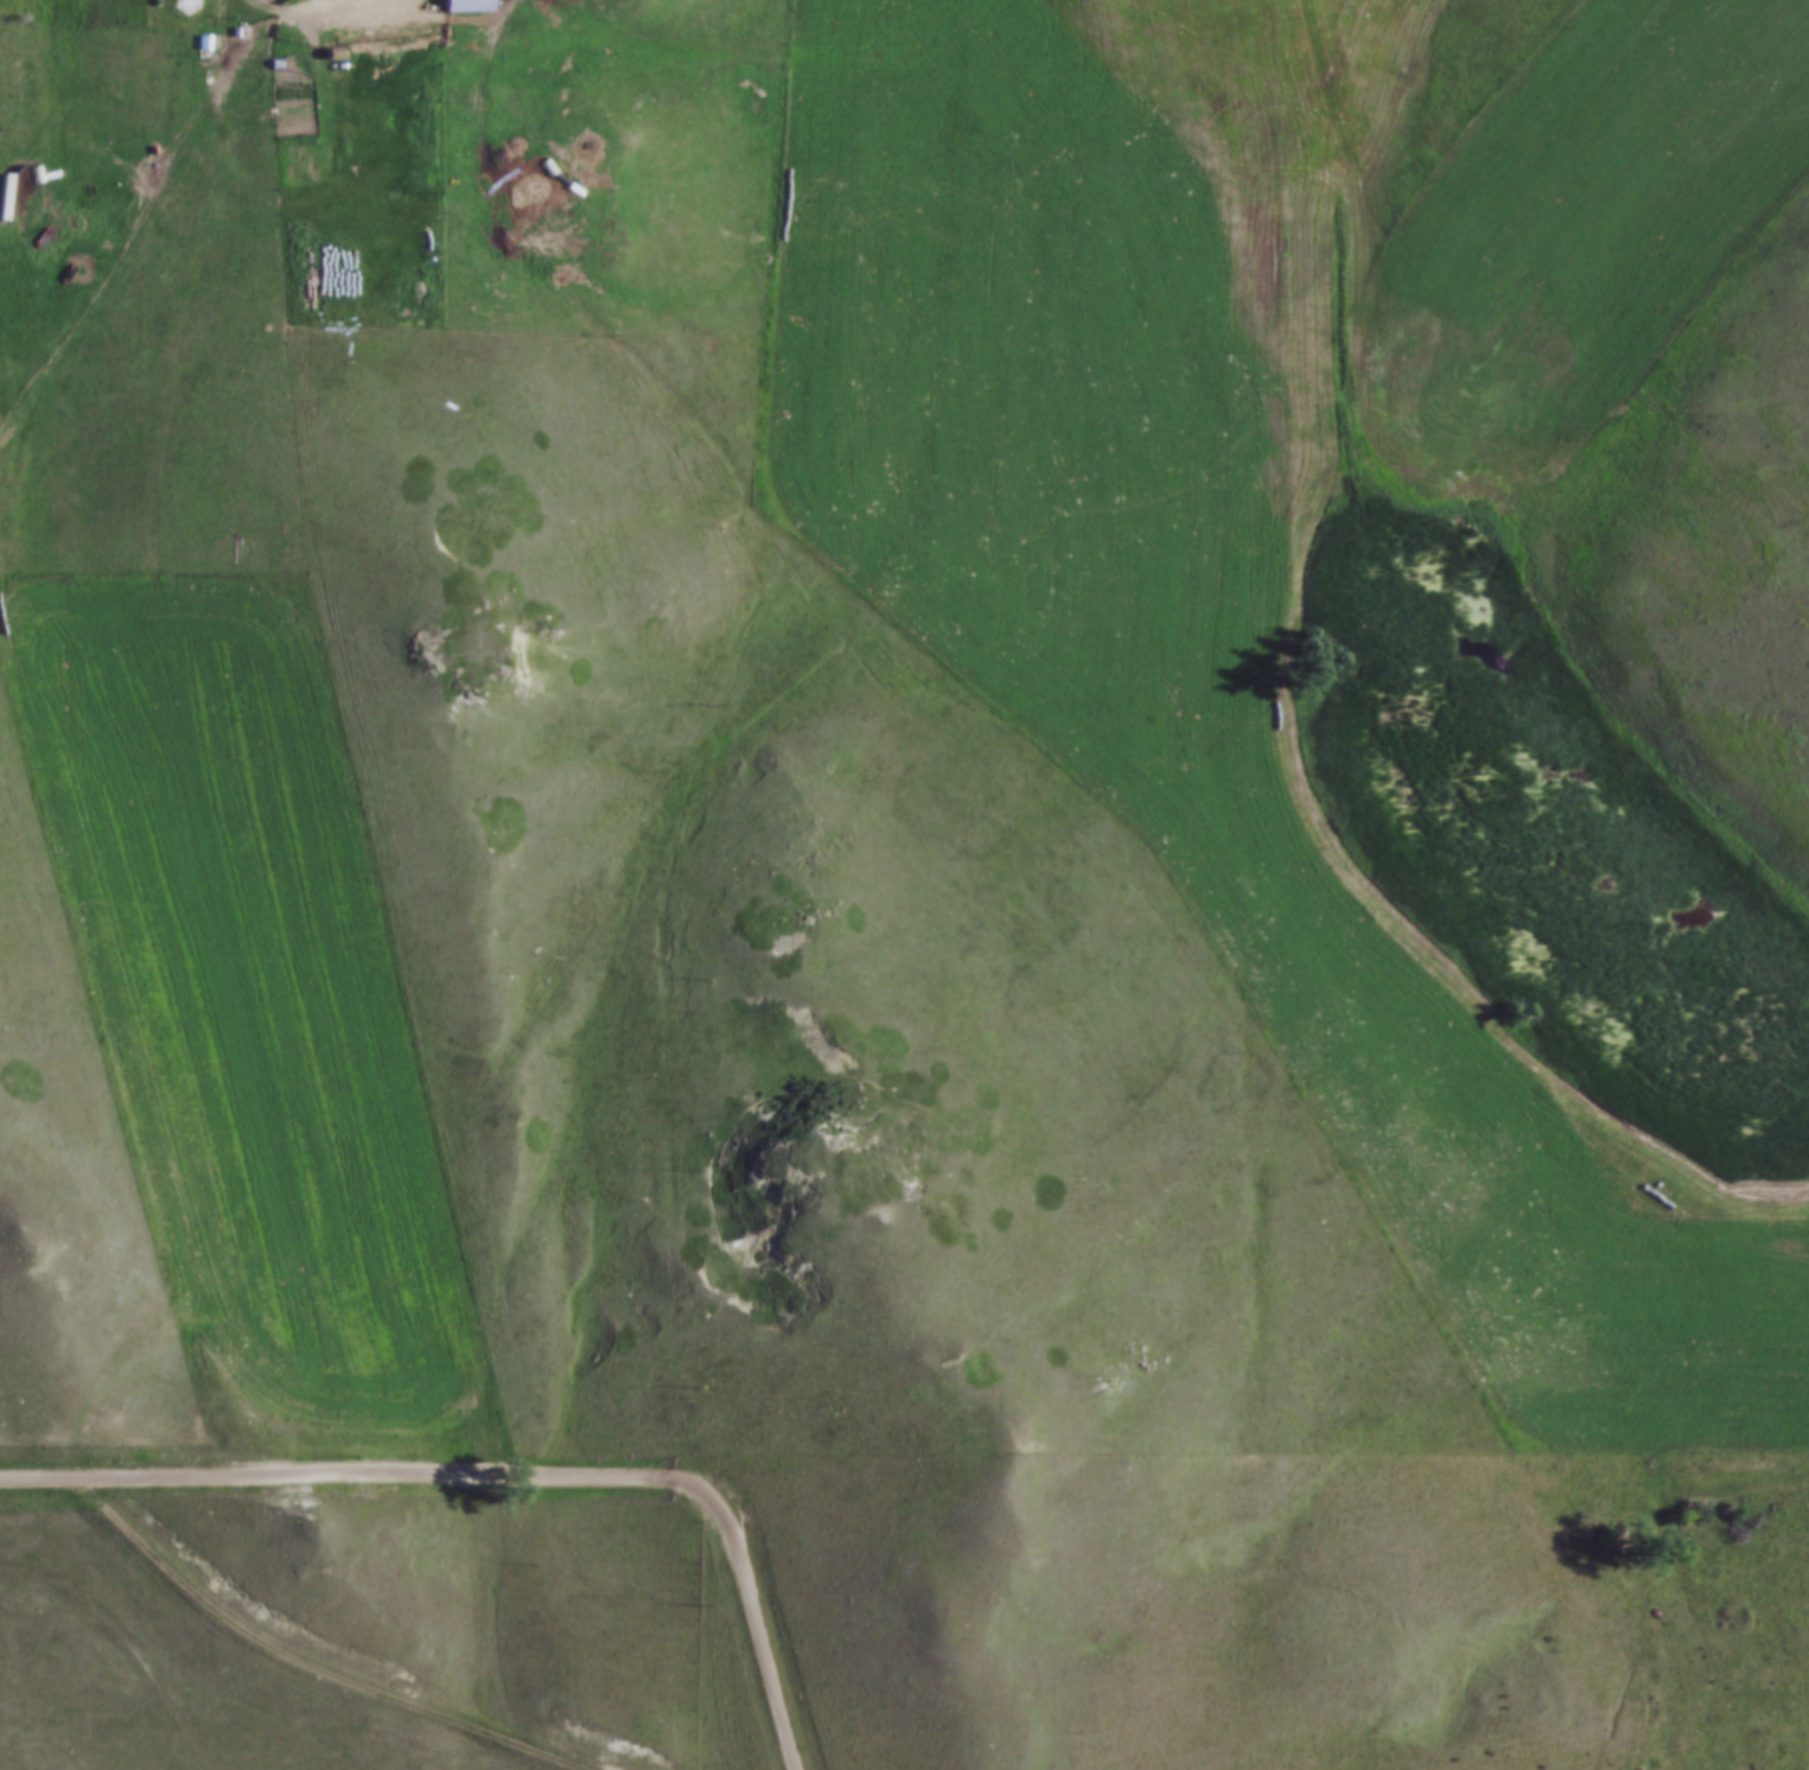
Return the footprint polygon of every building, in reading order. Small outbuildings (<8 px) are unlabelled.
[(442,10),(489,10),(489,0),(442,0),(442,10)]
